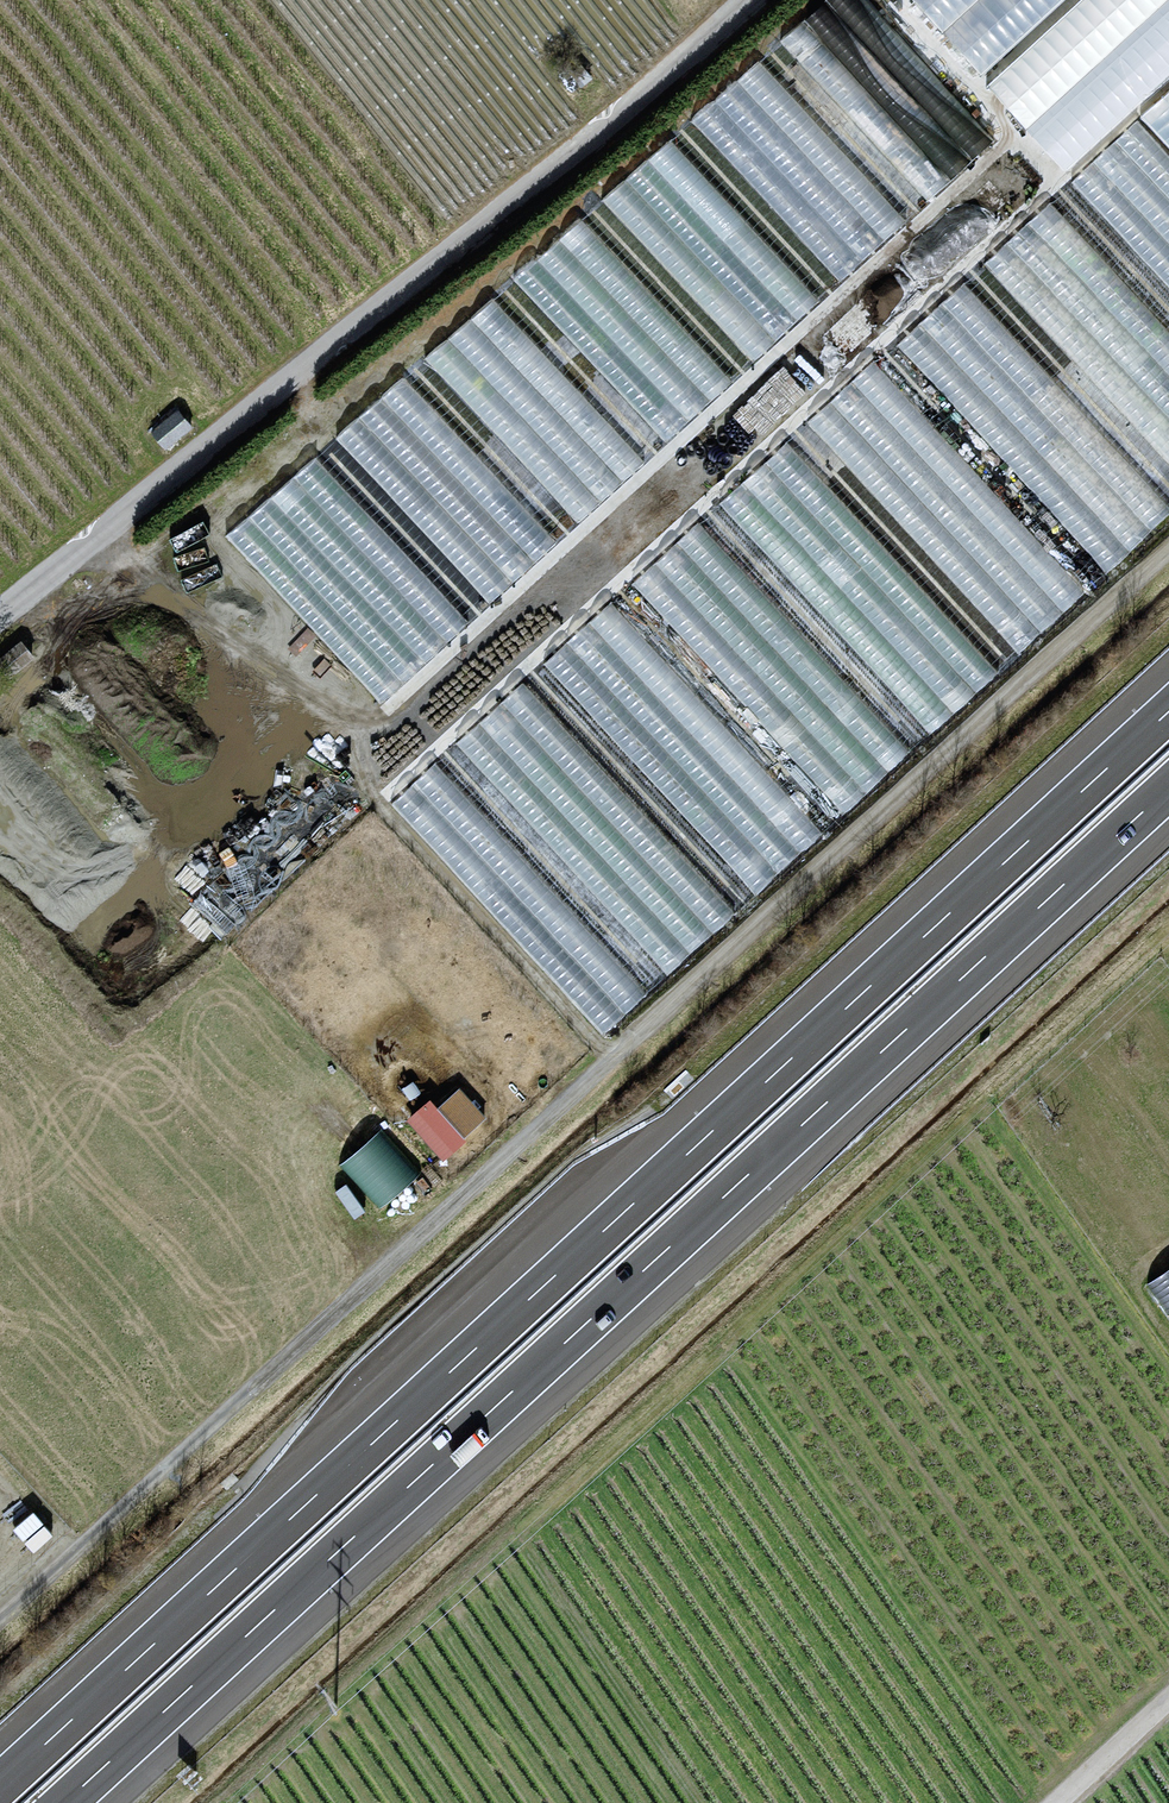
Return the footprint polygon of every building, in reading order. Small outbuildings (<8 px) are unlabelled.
[(992,136),(866,0),(816,0),(779,34),(928,195),(992,136)] [(1051,0),(923,0),(978,63),(1051,0)] [(1168,68),(1168,0),(1064,0),(983,73),(1065,162),(1168,68)] [(761,51),(909,213),(926,198),(779,35),(761,51)] [(758,54),(672,134),(821,294),(907,215),(758,54)] [(669,133),(603,193),(753,356),(818,296),(669,133)] [(583,212),(735,376),(753,359),(601,196),(583,212)] [(1049,197),(983,258),(1168,458),(1168,326),(1049,197)] [(515,271),(665,436),(731,376),(580,212),(515,271)] [(494,291),(646,455),(664,438),(513,274),(494,291)] [(1109,565),(1168,509),(1168,461),(1129,418),(1112,434),(963,275),(895,338),(1109,565)] [(426,352),(578,517),(644,457),(492,293),(426,352)] [(578,518),(421,353),(403,370),(560,535),(578,518)] [(1076,589),(1078,581),(874,355),(716,497),(701,560),(675,554),(685,545),(682,545),(640,582),(756,712),(752,731),(735,728),(818,820),(863,780),(782,761),(809,736),(758,679),(818,672),(856,714),(847,753),(885,762),(934,718),(891,724),(822,647),(885,639),(881,608),(944,622),(896,629),(892,648),(936,658),(938,649),(969,684),(1076,589)] [(227,531),(381,699),(557,539),(404,371),(227,531)] [(610,596),(543,658),(757,888),(824,826),(610,596)] [(525,674),(593,747),(610,731),(542,659),(525,674)] [(459,733),(665,969),(733,910),(526,674),(459,733)] [(392,794),(601,1029),(666,972),(457,737),(392,794)] [(442,1154),(488,1112),(458,1079),(438,1098),(430,1090),(404,1114),(442,1154)] [(380,1120),(339,1159),(379,1202),(421,1164),(380,1120)] [(1145,1276),(1168,1313),(1168,1260),(1145,1276)]
